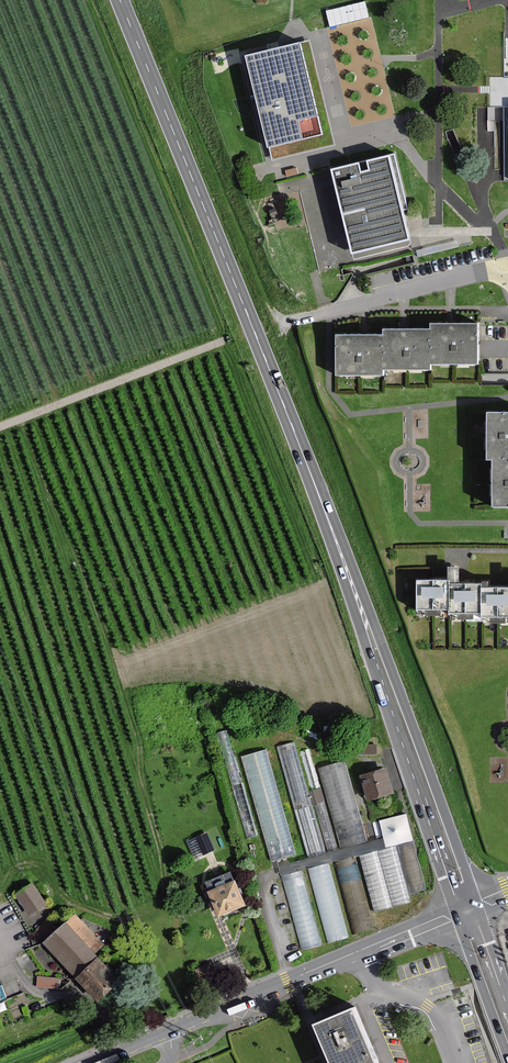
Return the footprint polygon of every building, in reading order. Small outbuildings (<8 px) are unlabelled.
[(329,23),(370,17),(367,0),(326,6),(329,23)] [(272,161),(327,147),(302,41),(247,57),(272,161)] [(390,160),(332,173),(352,261),(412,246),(390,160)] [(364,335),(337,335),(337,374),(385,374),(385,368),(432,368),(432,363),(478,363),(478,325),(450,325),(433,325),(433,330),(405,330),(387,330),(387,336),(364,335)] [(507,504),(507,412),(489,412),(489,457),(495,457),(495,504),(507,504)] [(483,589),(483,584),(455,584),(452,584),(452,579),(419,579),(419,608),(452,607),(452,613),(485,613),(485,616),(507,615),(507,588),(483,589)] [(249,837),(258,835),(227,732),(219,735),(249,837)] [(324,851),(293,743),(279,747),(309,855),(324,851)] [(377,754),(376,745),(356,745),(357,754),(377,754)] [(337,848),(309,750),(301,752),(328,850),(337,848)] [(295,852),(265,751),(243,757),(273,859),(295,852)] [(367,840),(344,762),(320,768),(343,846),(367,840)] [(393,792),(386,768),(361,776),(368,800),(393,792)] [(213,850),(207,835),(190,842),(196,857),(213,850)] [(427,889),(414,841),(361,855),(376,910),(409,902),(407,894),(427,889)] [(373,927),(354,857),(336,862),(354,932),(373,927)] [(346,936),(328,864),(310,869),(329,941),(346,936)] [(321,944),(301,873),(283,878),(302,949),(321,944)] [(35,880),(15,893),(30,917),(50,904),(35,880)] [(245,904),(235,881),(210,892),(220,915),(245,904)] [(102,945),(75,916),(47,943),(100,998),(119,980),(94,954),(102,945)] [(59,979),(38,976),(37,986),(58,988),(59,979)] [(334,1062),(347,1062),(374,1052),(356,1006),(317,1022),(334,1062)] [(374,1052),(347,1062),(379,1062),(374,1052)]
